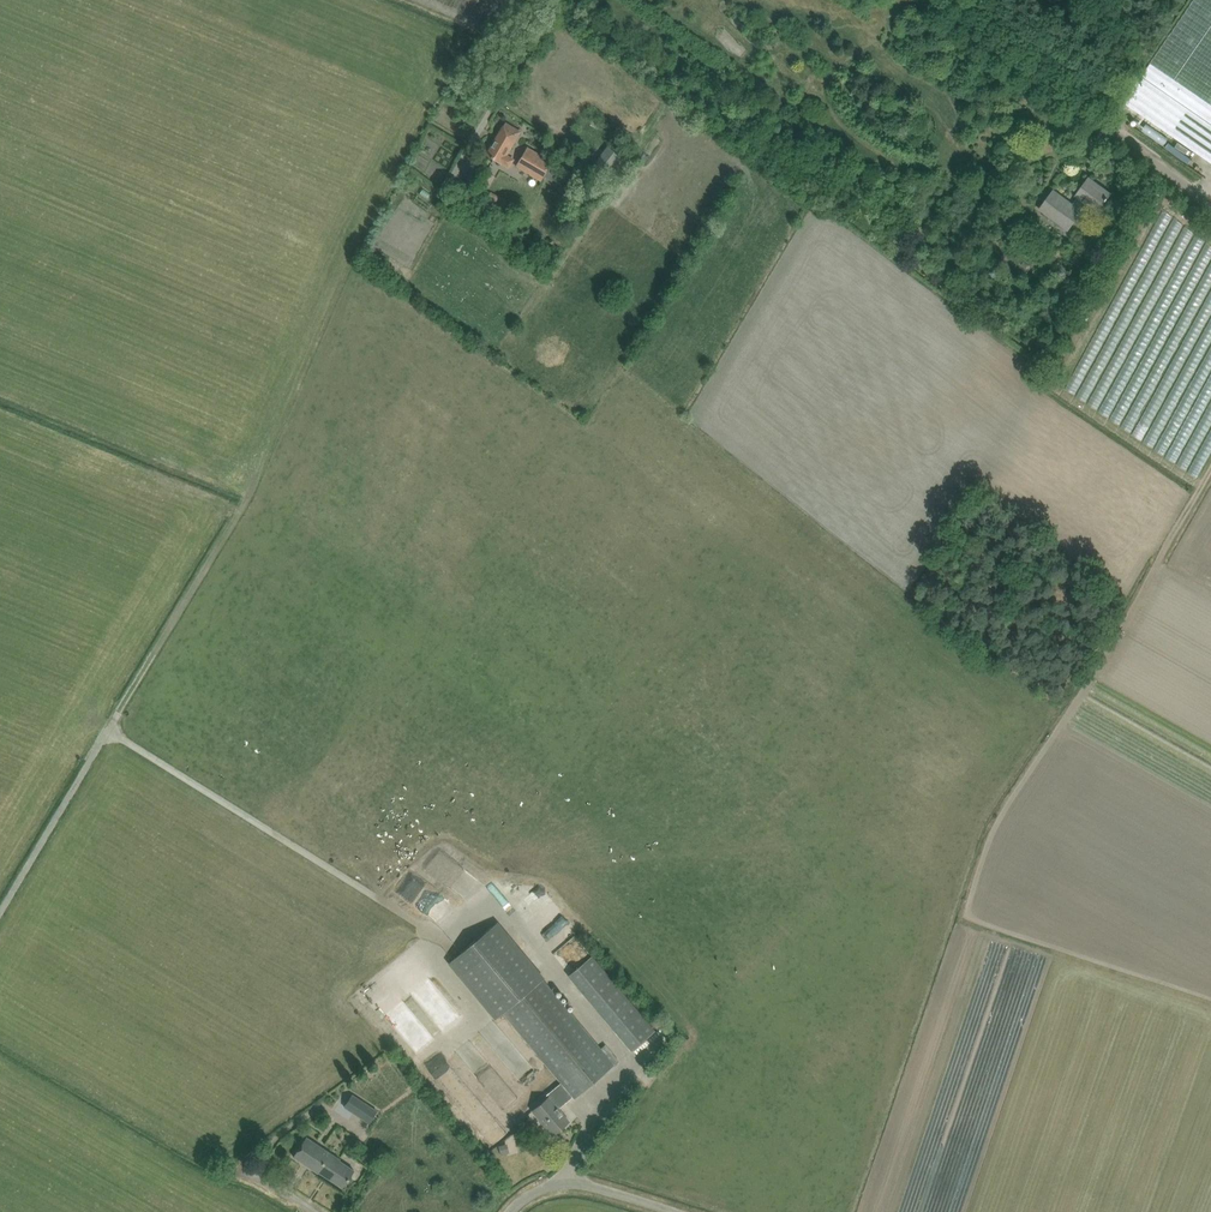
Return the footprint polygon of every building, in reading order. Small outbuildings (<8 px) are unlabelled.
[(1123,101),(1210,163),(1210,0),(1193,0),(1123,101)] [(491,148),(486,155),(488,157),(500,164),(508,169),(514,158),(506,154),(514,140),(520,131),(505,123),(500,132),(491,148)] [(617,168),(624,159),(607,146),(598,159),(610,168),(613,165),(617,168)] [(551,178),(558,166),(550,162),(537,154),(527,148),(516,166),(526,172),(539,180),(543,173),(551,178)] [(598,159),(592,166),(604,176),(610,168),(598,159)] [(494,176),(484,170),(473,189),(483,195),(494,176)] [(440,184),(443,177),(439,175),(437,177),(434,181),(440,184)] [(1098,211),(1103,203),(1110,194),(1089,178),(1076,195),(1078,197),(1072,204),(1053,191),(1040,209),(1069,229),(1082,211),(1080,210),(1086,203),(1098,211)] [(500,206),(503,198),(489,191),(485,198),(500,206)] [(1171,202),(1165,211),(1197,233),(1203,224),(1171,202)] [(544,977),(519,947),(498,921),(448,964),(494,1019),(502,1012),(561,1082),(546,1095),(548,1097),(541,1103),(532,1111),(552,1135),(569,1121),(558,1108),(573,1096),(574,1098),(614,1065),(619,1061),(606,1045),(600,1049),(600,1048),(542,979),(544,977)] [(630,1051),(655,1030),(592,955),(567,976),(630,1051)] [(406,984),(413,972),(407,968),(399,980),(406,984)] [(514,1066),(519,1074),(532,1066),(527,1058),(514,1066)] [(474,1071),(485,1084),(498,1073),(487,1060),(474,1071)] [(352,1094),(343,1107),(369,1124),(377,1111),(352,1094)] [(487,1131),(493,1140),(504,1133),(498,1124),(487,1131)] [(318,1173),(319,1172),(343,1188),(355,1170),(340,1160),(341,1159),(305,1136),(292,1157),(318,1173)] [(505,1145),(499,1146),(501,1155),(507,1153),(505,1145)]
